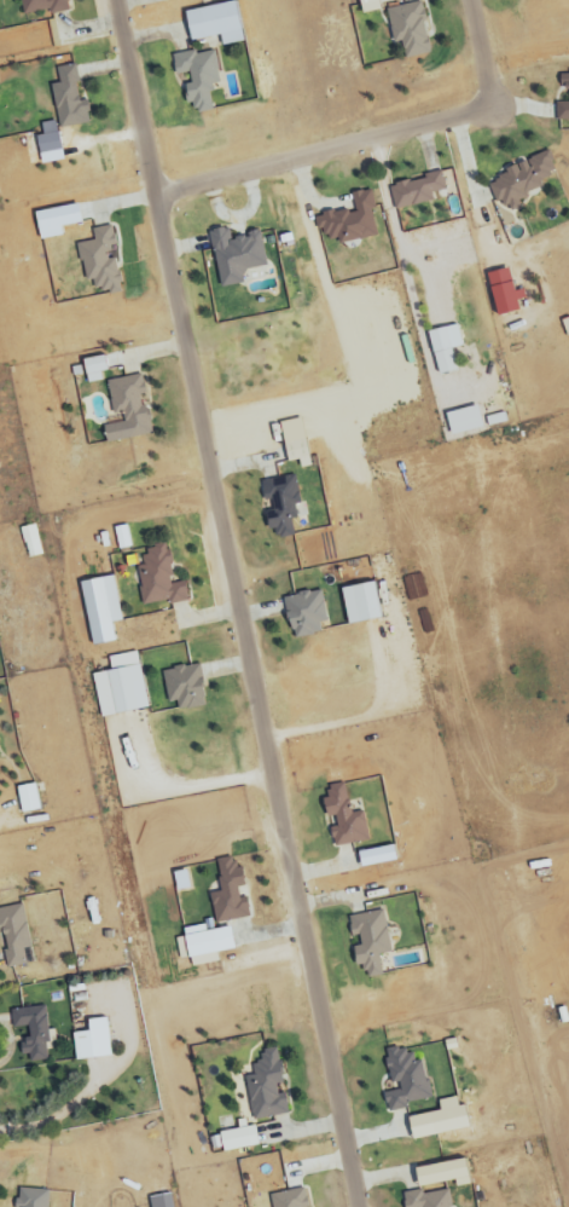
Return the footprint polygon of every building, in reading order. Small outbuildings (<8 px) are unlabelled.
[(67,0),(20,0),(21,15),(68,11),(67,0)] [(360,15),(379,11),(378,2),(385,0),(357,0),(360,15)] [(221,46),(241,42),(233,2),(183,12),(189,42),(219,36),(221,46)] [(385,10),(392,43),(400,42),(404,59),(429,54),(422,22),(424,21),(421,2),(385,10)] [(171,56),(174,76),(188,73),(190,84),(183,85),(186,104),(193,103),(195,114),(213,111),(208,85),(220,83),(213,52),(194,55),(194,52),(171,56)] [(58,129),(90,124),(86,101),(78,103),(75,82),(79,82),(76,65),(56,69),(58,84),(51,85),(58,129)] [(559,74),(559,89),(568,89),(568,73),(559,74)] [(556,104),(556,121),(568,121),(568,104),(556,104)] [(557,173),(550,154),(486,178),(496,205),(505,202),(508,212),(521,208),(517,198),(544,189),(540,179),(557,173)] [(431,201),(430,194),(445,191),(441,174),(389,186),(394,210),(431,201)] [(377,236),(372,211),(376,210),(372,190),(351,194),(354,209),(317,217),(323,247),(377,236)] [(33,211),(37,240),(61,237),(60,227),(79,224),(77,206),(33,211)] [(75,246),(85,283),(91,281),(95,296),(121,289),(111,253),(117,252),(110,225),(91,231),(94,241),(75,246)] [(218,288),(243,284),(241,271),(266,267),(261,233),(230,238),(228,228),(210,231),(218,288)] [(485,274),(495,317),(518,311),(508,268),(485,274)] [(455,371),(451,349),(461,347),(457,326),(427,332),(436,375),(455,371)] [(105,381),(100,357),(81,360),(86,385),(105,381)] [(106,444),(150,435),(142,396),(145,395),(141,375),(106,381),(113,415),(122,414),(124,423),(102,427),(106,444)] [(260,483),(264,508),(263,508),(267,531),(273,530),(274,540),(294,536),(291,519),(299,518),(293,477),(260,483)] [(42,555),(35,525),(20,528),(26,559),(42,555)] [(186,601),(184,582),(172,584),(166,545),(142,549),(145,566),(137,567),(143,607),(186,601)] [(121,622),(113,577),(80,582),(90,647),(114,643),(111,624),(121,622)] [(374,584),(340,588),(345,625),(379,620),(374,584)] [(284,597),(289,639),(320,635),(319,624),(325,623),(321,592),(284,597)] [(147,709),(136,652),(108,658),(111,671),(91,675),(100,718),(147,709)] [(161,673),(169,704),(176,702),(178,713),(209,705),(198,664),(161,673)] [(333,847),(367,840),(362,811),(350,814),(345,783),(326,787),(328,798),(321,799),(325,818),(334,816),(336,827),(330,828),(333,847)] [(39,811),(34,784),(15,788),(20,815),(39,811)] [(209,894),(214,923),(249,918),(246,900),(239,901),(237,888),(241,887),(236,857),(215,860),(220,892),(209,894)] [(22,950),(31,949),(23,906),(0,909),(0,933),(7,969),(25,966),(22,950)] [(389,953),(382,910),(347,916),(351,937),(352,937),(357,966),(363,965),(365,979),(381,976),(378,955),(389,953)] [(229,927),(205,932),(204,925),(182,929),(184,940),(176,941),(179,960),(189,958),(191,967),(218,963),(216,953),(233,950),(229,927)] [(12,1032),(24,1031),(25,1044),(19,1044),(20,1061),(47,1059),(46,1050),(54,1050),(52,1031),(46,1031),(43,1008),(10,1011),(12,1032)] [(71,1033),(74,1061),(110,1057),(106,1018),(86,1020),(87,1032),(71,1033)] [(430,1100),(419,1052),(405,1055),(403,1046),(382,1051),(391,1088),(382,1091),(386,1110),(430,1100)] [(244,1077),(253,1120),(286,1114),(280,1084),(283,1083),(276,1049),(259,1052),(261,1062),(251,1065),(253,1075),(244,1077)] [(406,1118),(410,1140),(467,1128),(462,1105),(457,1106),(455,1097),(436,1101),(438,1111),(406,1118)] [(219,1131),(221,1151),(257,1147),(255,1127),(219,1131)] [(48,1191),(18,1189),(16,1206),(47,1206),(48,1191)] [(304,1189),(269,1195),(271,1206),(307,1206),(304,1189)] [(421,1195),(421,1190),(401,1193),(404,1206),(448,1206),(445,1190),(421,1195)] [(149,1206),(172,1206),(170,1194),(148,1197),(149,1206)]
